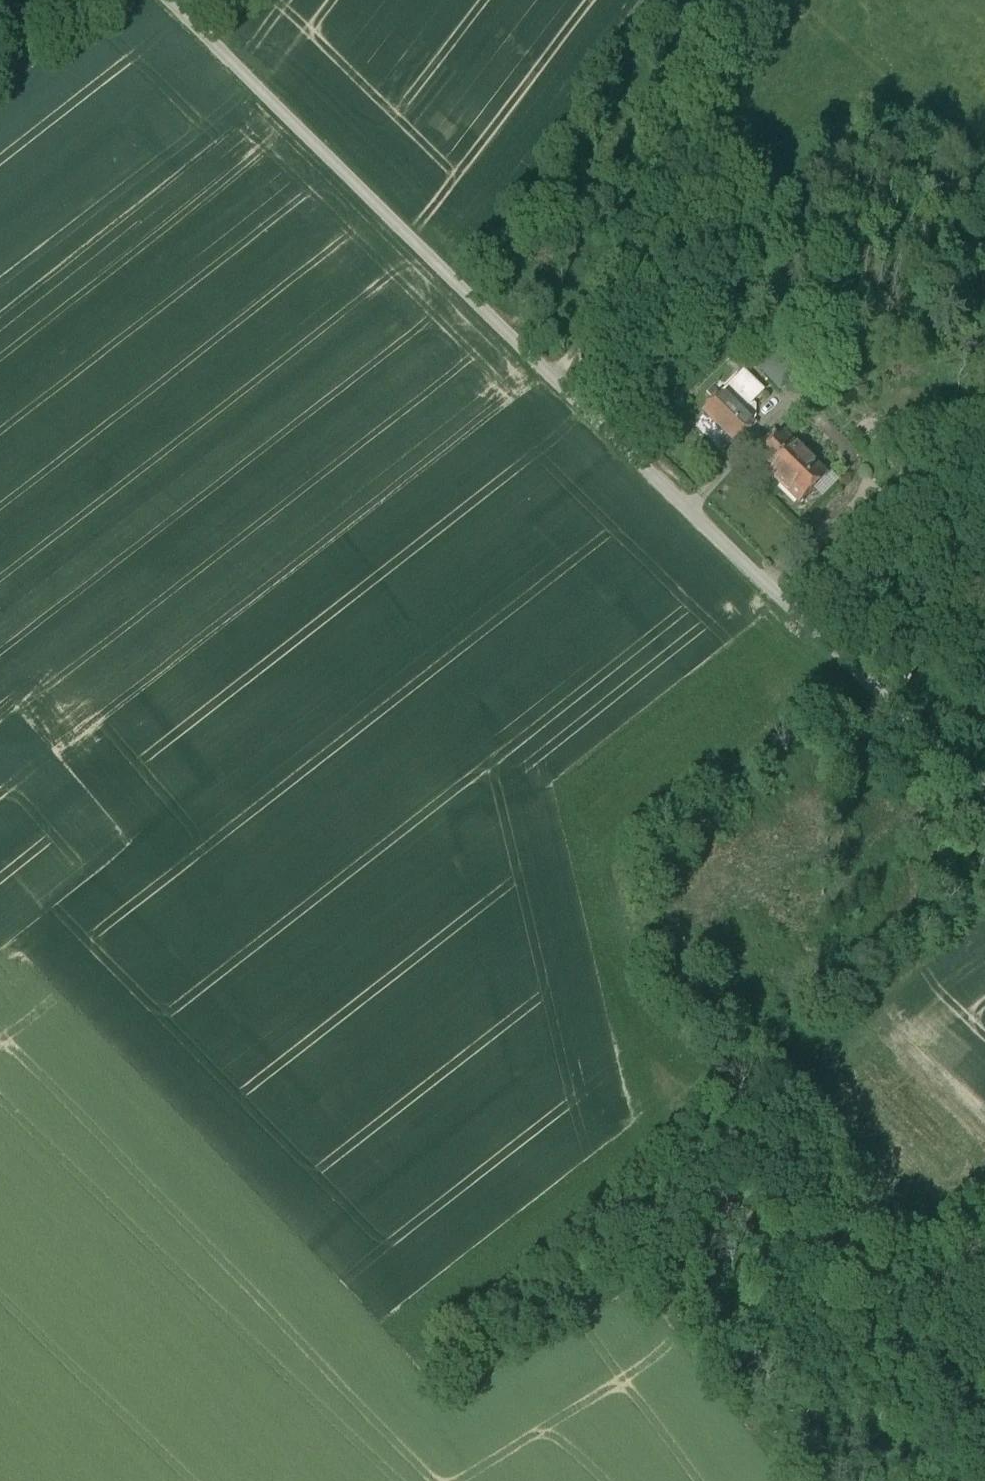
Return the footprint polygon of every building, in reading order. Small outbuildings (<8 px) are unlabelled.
[(702,413),(736,445),(755,426),(752,423),(755,420),(755,408),(752,405),(764,392),(743,372),(702,413)] [(756,465),(800,507),(828,478),(784,435),(756,465)]
